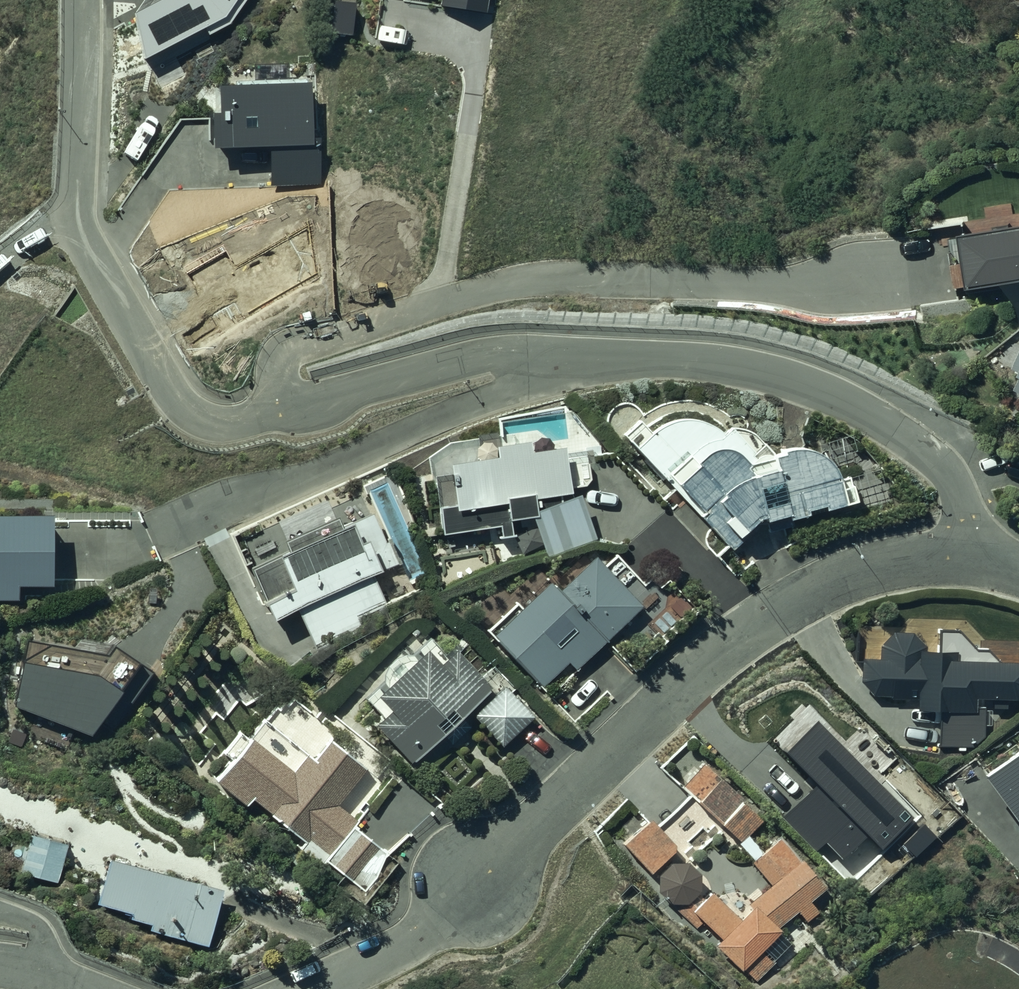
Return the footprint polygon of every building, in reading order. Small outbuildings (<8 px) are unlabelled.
[(146,60),(205,28),(210,36),(232,24),(248,0),(145,0),(135,14),(146,60)] [(430,3),(485,11),(487,0),(431,0),(430,3)] [(311,141),(309,80),(216,82),(218,150),(267,148),(268,185),(320,183),(319,140),(311,141)] [(967,284),(1018,275),(1018,220),(958,230),(967,284)] [(225,251),(187,272),(220,334),(317,274),(310,225),(235,267),(225,251)] [(625,429),(734,549),(769,513),(792,512),(859,489),(854,469),(845,471),(841,462),(834,449),(822,439),(805,432),(788,434),(777,446),(764,438),(748,422),(740,414),(729,413),(705,400),(685,399),(664,402),(642,413),(625,429)] [(550,553),(599,534),(582,485),(593,476),(589,456),(580,457),(573,410),(503,418),(504,432),(498,436),(501,448),(452,455),(455,465),(438,468),(444,529),(500,521),(502,532),(516,531),(512,513),(534,510),(550,553)] [(0,513),(0,597),(18,597),(18,583),(52,582),(51,512),(0,513)] [(374,517),(249,576),(271,623),(297,610),(317,653),(367,630),(361,615),(389,602),(375,571),(395,561),(374,517)] [(552,570),(490,625),(543,684),(570,660),(576,666),(650,601),(599,543),(559,578),(552,570)] [(862,676),(877,693),(918,694),(919,708),(941,710),(940,745),(975,744),(986,736),(987,698),(977,697),(978,690),(1018,691),(1018,690),(1018,653),(995,652),(985,643),(973,644),(960,624),(941,622),(940,639),(928,639),(915,627),(895,628),(883,641),(881,653),(864,651),(862,676)] [(394,702),(378,716),(414,757),(499,682),(460,638),(442,654),(429,639),(377,684),(394,702)] [(20,644),(8,715),(95,751),(104,739),(113,747),(161,683),(113,649),(103,664),(20,644)] [(537,711),(506,680),(475,711),(505,742),(537,711)] [(287,691),(221,767),(366,893),(401,853),(341,801),(372,766),(287,691)] [(918,810),(811,713),(771,757),(806,789),(785,812),(825,848),(830,841),(849,858),(864,842),(877,855),(918,810)] [(704,759),(681,782),(690,792),(658,824),(651,816),(625,841),(656,872),(659,890),(689,919),(698,911),(721,934),(712,943),(757,988),(758,988),(787,960),(777,950),(798,929),(806,937),(838,907),(832,900),(848,885),(783,818),(745,854),(768,877),(747,898),(736,894),(727,903),(680,855),(723,812),(742,832),(760,815),(704,759)] [(68,844),(30,833),(18,872),(56,884),(68,844)] [(210,940),(225,882),(110,853),(98,901),(132,910),(131,915),(153,920),(151,925),(210,940)]
